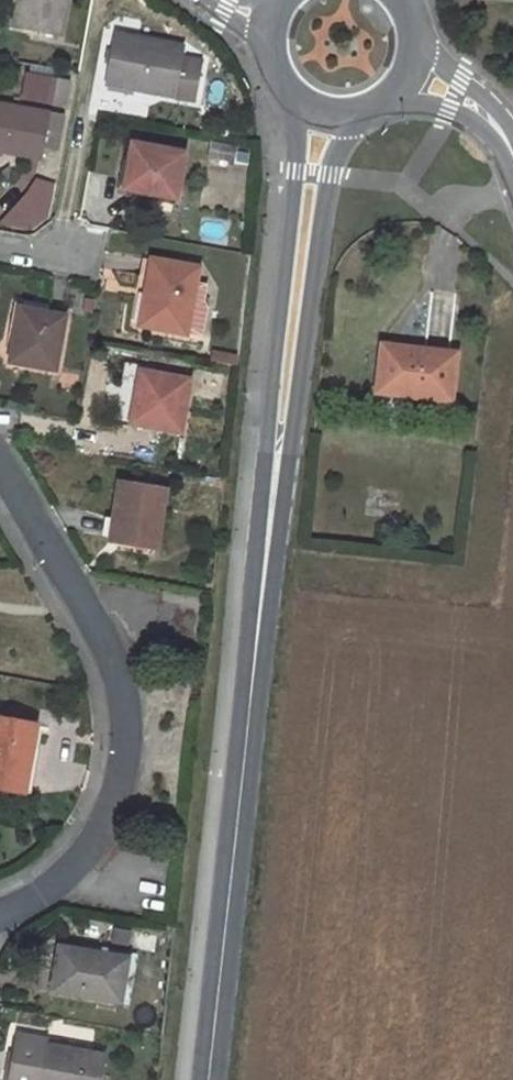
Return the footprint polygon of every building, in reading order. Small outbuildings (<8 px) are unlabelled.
[(14,27),(61,36),(68,0),(19,0),(14,27)] [(183,48),(117,35),(107,85),(196,103),(203,65),(181,61),(183,48)] [(66,103),(70,79),(27,71),(23,95),(66,103)] [(0,104),(0,152),(42,159),(44,149),(59,151),(65,119),(50,116),(50,113),(0,104)] [(186,154),(129,143),(121,187),(177,198),(186,154)] [(238,150),(213,145),(210,160),(235,165),(238,150)] [(28,196),(1,224),(28,229),(47,214),(50,200),(28,196)] [(209,308),(205,302),(208,286),(197,283),(200,268),(154,258),(140,326),(187,336),(188,333),(203,336),(209,308)] [(66,317),(21,307),(19,315),(13,313),(9,334),(16,335),(10,361),(57,370),(66,317)] [(378,394),(452,402),(457,351),(383,345),(378,394)] [(191,381),(141,372),(132,424),(181,432),(191,381)] [(166,490),(120,481),(110,541),(156,549),(166,490)] [(0,718),(0,788),(25,793),(36,725),(0,718)] [(129,958),(61,947),(53,991),(120,1003),(129,958)] [(108,1056),(48,1045),(49,1040),(21,1034),(12,1079),(104,1079),(108,1056)]
